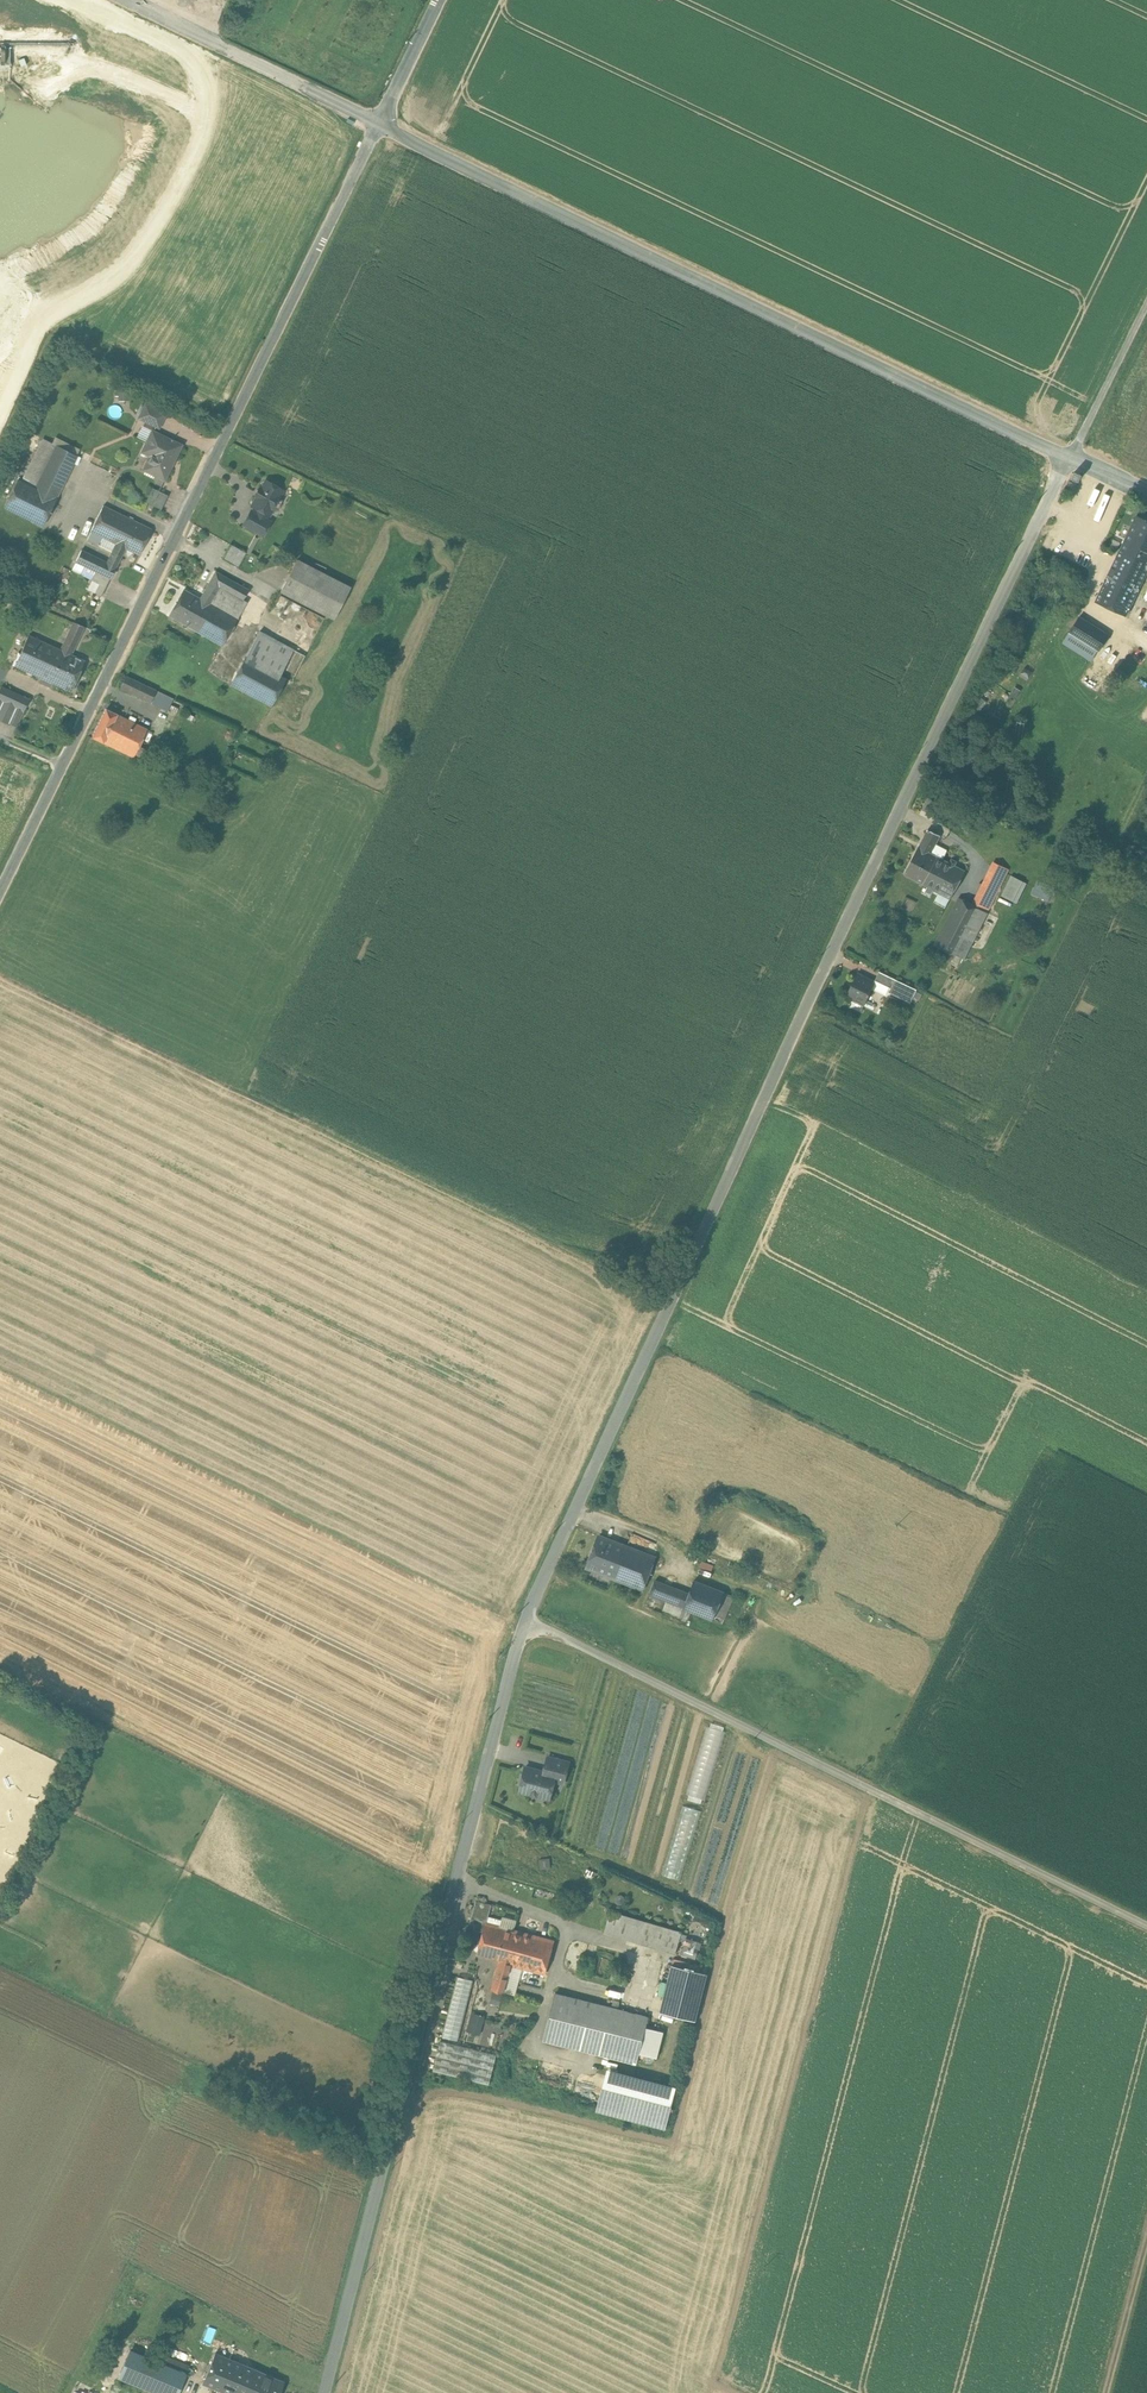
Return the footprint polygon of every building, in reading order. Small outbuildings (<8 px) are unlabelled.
[(165,414),(146,405),(139,418),(159,427),(165,414)] [(171,440),(152,430),(142,451),(140,455),(148,459),(143,470),(165,481),(172,465),(177,454),(182,445),(172,440),(173,440),(171,439),(171,440)] [(77,455),(43,439),(22,482),(56,498),(77,455)] [(1078,473),(1075,471),(1074,475),(1072,478),(1075,480),(1079,481),(1082,474),(1078,473)] [(22,482),(18,479),(4,507),(43,526),(56,499),(56,498),(22,482)] [(266,481),(261,490),(258,488),(258,489),(259,490),(256,495),(254,495),(254,496),(257,497),(252,506),(259,510),(256,514),(265,519),(268,515),(283,490),(266,481)] [(1090,502),(1098,486),(1093,483),(1085,499),(1090,502)] [(168,495),(153,488),(146,502),(161,509),(168,495)] [(151,529),(103,506),(91,531),(116,544),(107,562),(116,567),(125,548),(139,555),(151,529)] [(256,514),(251,511),(244,524),(262,535),(270,522),(256,514)] [(1096,602),(1126,616),(1146,572),(1146,521),(1136,516),(1096,602)] [(246,553),(231,544),(222,559),(238,567),(246,553)] [(107,562),(81,550),(75,562),(96,572),(110,579),(116,567),(107,562)] [(351,587),(297,559),(280,592),(334,620),(351,587)] [(249,590),(215,571),(200,598),(212,605),(197,632),(222,646),(247,602),(243,600),(249,590)] [(110,579),(96,572),(92,580),(106,587),(110,579)] [(106,587),(92,580),(88,589),(102,596),(106,587)] [(200,598),(184,589),(169,616),(197,632),(212,605),(200,598)] [(1109,636),(1079,617),(1069,633),(1098,652),(1109,636)] [(73,622),(62,646),(60,650),(71,655),(84,627),(73,622)] [(305,656),(259,631),(246,657),(286,678),(286,679),(292,682),(305,656)] [(60,650),(28,635),(14,665),(46,680),(60,650)] [(71,655),(60,650),(46,680),(71,691),(84,661),(71,655)] [(246,657),(245,656),(231,684),(271,706),(286,679),(286,678),(246,657)] [(167,696),(126,676),(120,688),(161,707),(167,696)] [(1,686),(0,688),(0,703),(22,713),(29,699),(1,686)] [(984,693),(975,706),(980,709),(989,696),(984,693)] [(125,718),(106,709),(92,737),(111,746),(125,718)] [(125,718),(111,746),(133,757),(147,729),(125,718)] [(941,805),(929,798),(923,809),(935,816),(941,805)] [(929,829),(903,873),(921,884),(937,856),(946,861),(947,859),(944,858),(945,857),(933,850),(941,836),(929,829)] [(946,861),(937,856),(921,884),(949,900),(965,873),(946,861)] [(994,865),(973,907),(986,914),(1008,872),(994,865)] [(1000,895),(1017,903),(1028,882),(1011,874),(1000,895)] [(1054,890),(1037,882),(1031,895),(1048,903),(1054,890)] [(973,907),(959,899),(935,946),(963,961),(987,914),(973,907)] [(895,979),(879,971),(875,980),(891,988),(895,979)] [(875,984),(858,975),(849,993),(857,997),(855,1000),(865,1005),(875,984)] [(917,990),(895,979),(891,988),(889,992),(910,1003),(917,990)] [(618,1543),(599,1536),(587,1567),(606,1575),(618,1543)] [(655,1557),(618,1543),(606,1575),(643,1589),(655,1557)] [(714,1566),(702,1561),(700,1567),(712,1572),(714,1566)] [(689,1593),(655,1580),(649,1595),(666,1602),(683,1608),(689,1593)] [(689,1593),(683,1608),(691,1611),(713,1620),(724,1592),(694,1580),(689,1593)] [(724,1592),(713,1620),(722,1624),(734,1596),(724,1592)] [(683,1608),(666,1602),(663,1608),(688,1618),(691,1611),(683,1608)] [(569,1762),(548,1757),(544,1771),(556,1774),(554,1781),(564,1783),(569,1762)] [(544,1771),(526,1767),(519,1791),(530,1794),(531,1791),(548,1795),(550,1785),(553,1786),(554,1781),(556,1774),(544,1771)] [(540,1858),(541,1868),(552,1866),(550,1857),(540,1858)] [(492,1905),(476,1901),(472,1915),(487,1920),(488,1918),(492,1905)] [(682,1933),(610,1912),(604,1932),(676,1953),(680,1939),(681,1934),(682,1933)] [(499,1927),(486,1924),(487,1920),(472,1915),(472,1916),(470,1923),(474,1925),(473,1929),(483,1932),(477,1955),(500,1961),(506,1962),(515,1931),(499,1927)] [(501,1921),(488,1918),(487,1920),(486,1924),(499,1927),(501,1921)] [(553,1942),(515,1931),(506,1962),(512,1964),(544,1973),(553,1942)] [(701,1943),(685,1938),(686,1935),(681,1934),(680,1939),(685,1941),(683,1945),(684,1946),(682,1955),(695,1959),(701,1943)] [(506,1962),(500,1961),(492,1989),(504,1992),(512,1964),(506,1962)] [(707,1974),(672,1965),(660,2012),(695,2021),(707,1974)] [(456,1977),(442,2037),(458,2040),(472,1981),(456,1977)] [(612,2008),(555,1993),(543,2040),(637,2064),(639,2054),(646,2027),(648,2017),(618,2009),(612,2008)] [(620,2002),(613,2001),(612,2008),(618,2009),(620,2002)] [(485,2016),(473,2013),(468,2031),(480,2034),(485,2016)] [(664,2032),(646,2027),(639,2054),(657,2058),(664,2032)] [(440,2041),(433,2071),(488,2085),(495,2054),(440,2041)] [(672,2091),(608,2074),(599,2109),(663,2126),(672,2091)] [(131,2351),(119,2378),(153,2392),(178,2392),(185,2375),(164,2366),(131,2351)] [(215,2355),(202,2384),(223,2392),(256,2392),(263,2375),(215,2355)] [(188,2368),(167,2359),(164,2366),(185,2375),(188,2368)] [(263,2375),(256,2392),(280,2392),(283,2384),(263,2375)]
